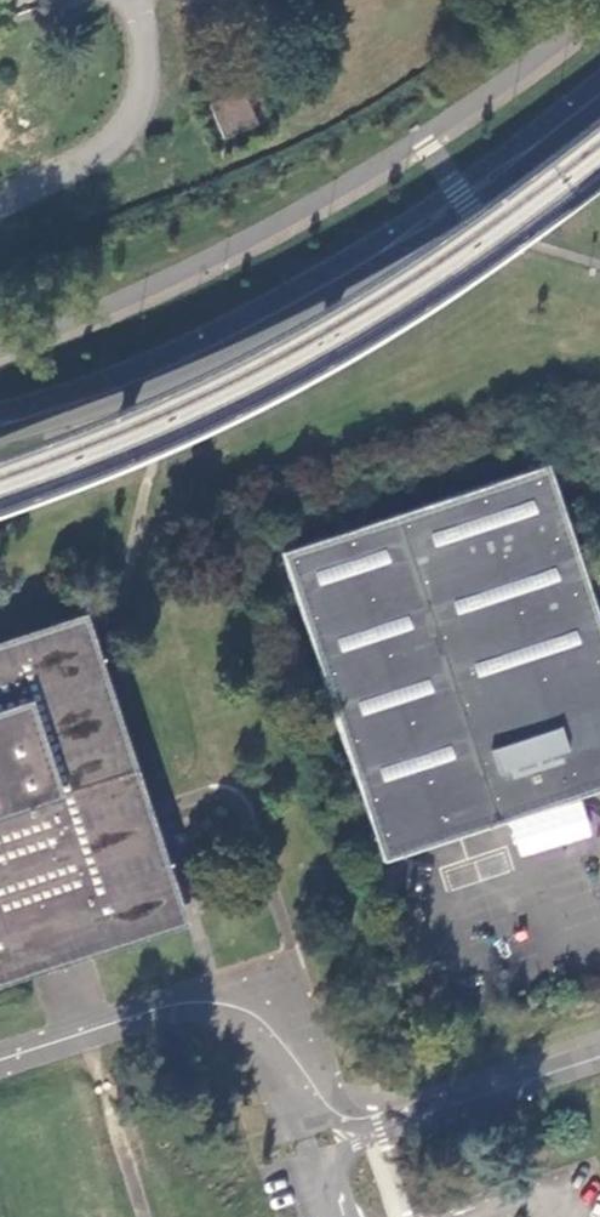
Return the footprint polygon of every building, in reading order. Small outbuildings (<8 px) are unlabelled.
[(210,104),(223,137),(257,122),(243,90),(210,104)] [(599,786),(599,619),(549,464),(283,550),(382,861),(453,839),(452,834),(447,819),(452,818),(476,810),(540,790),(545,804),(599,786)] [(20,979),(34,975),(64,965),(94,955),(187,923),(161,843),(152,812),(149,804),(108,675),(104,663),(100,652),(86,612),(0,641),(0,986),(20,979)] [(452,834),(545,804),(540,790),(476,810),(452,818),(447,819),(452,834)]
